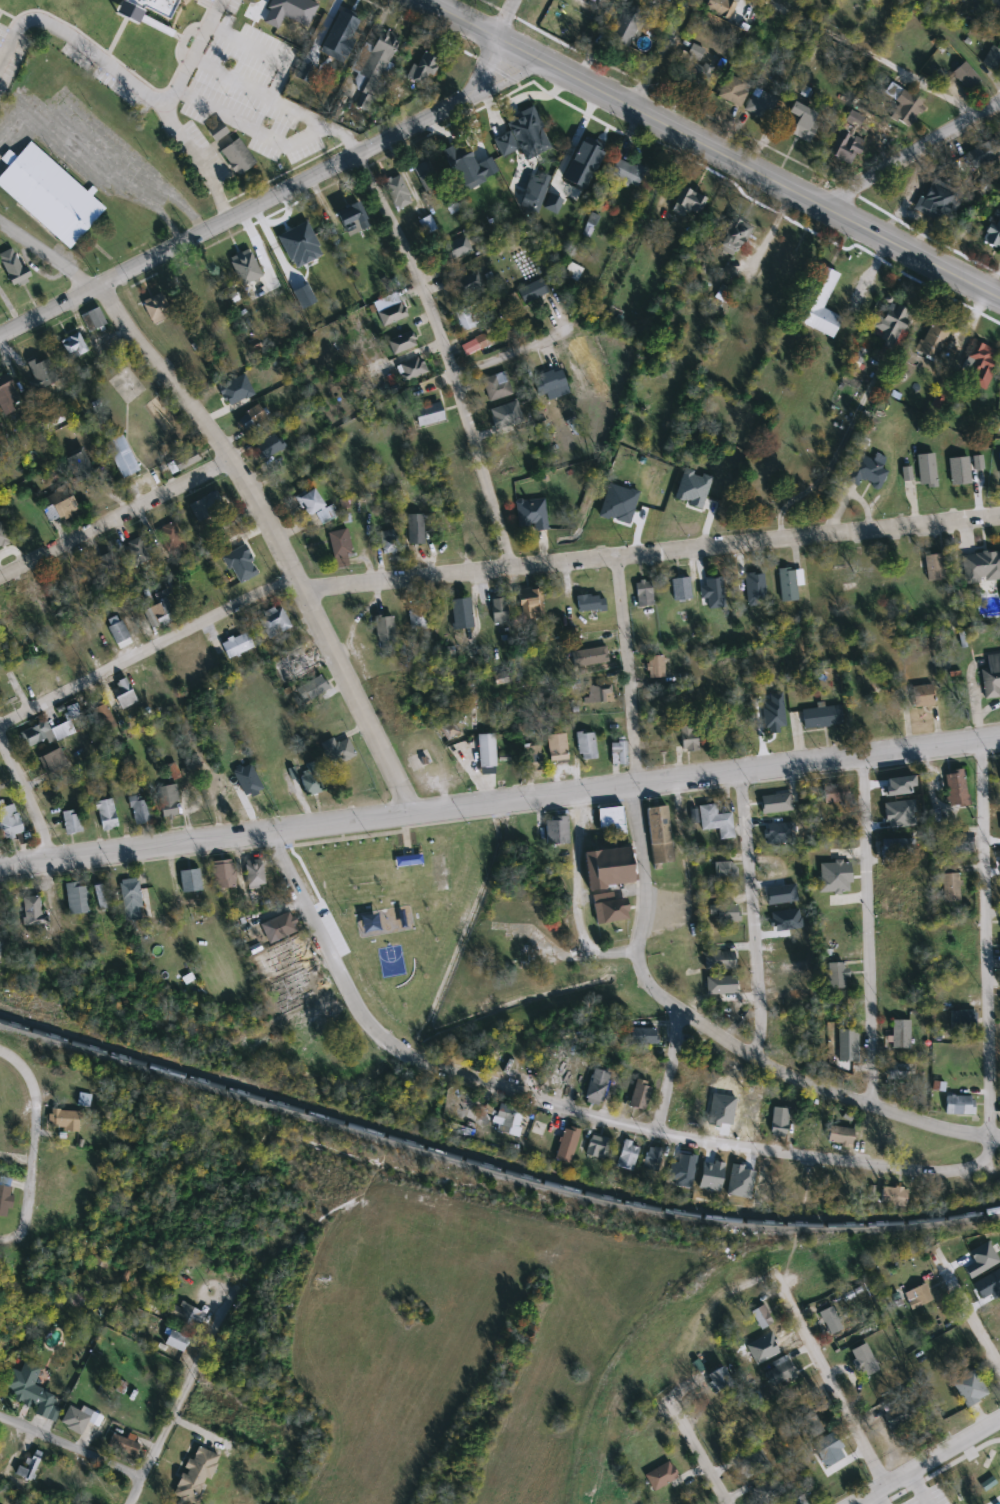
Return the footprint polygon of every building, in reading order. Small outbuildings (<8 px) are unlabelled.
[(114,10),(119,0),(175,0),(166,17),(142,4),(140,7),(142,8),(136,22),(114,10)] [(284,9),(289,0),(320,0),(308,22),(284,9)] [(989,9),(994,0),(999,0),(999,14),(989,9)] [(261,6),(255,19),(246,15),(253,2),(261,6)] [(647,17),(628,48),(607,35),(626,4),(647,17)] [(357,19),(337,65),(319,57),(339,11),(357,19)] [(381,81),(361,72),(378,32),(398,41),(381,81)] [(702,89),(675,75),(691,44),(704,51),(699,61),(713,68),(702,89)] [(992,46),(999,50),(999,62),(996,70),(982,63),(992,46)] [(428,73),(424,85),(408,80),(418,50),(440,57),(434,75),(428,73)] [(981,79),(970,91),(952,73),(963,62),(981,79)] [(717,98),(726,75),(750,84),(741,108),(717,98)] [(745,110),(755,88),(777,98),(767,120),(745,110)] [(908,128),(888,116),(905,89),(925,101),(908,128)] [(820,114),(807,142),(789,133),(797,118),(787,113),(793,101),(820,114)] [(550,147),(534,153),(528,137),(512,143),(502,120),(533,107),(550,147)] [(289,156),(304,145),(290,125),(275,136),(289,156)] [(865,141),(854,165),(832,155),(844,131),(865,141)] [(237,138),(255,163),(237,176),(219,151),(237,138)] [(103,206),(90,193),(95,188),(90,183),(85,189),(28,139),(14,154),(6,147),(0,154),(0,158),(7,164),(0,172),(0,185),(68,246),(103,206)] [(478,169),(465,175),(454,154),(468,147),(478,169)] [(637,187),(609,176),(617,158),(644,169),(637,187)] [(383,183),(399,175),(413,203),(397,211),(383,183)] [(524,208),(535,182),(548,188),(537,213),(524,208)] [(680,216),(670,210),(683,186),(707,199),(698,216),(684,208),(680,216)] [(957,211),(920,211),(920,187),(957,187),(957,211)] [(348,237),(336,211),(357,202),(369,227),(348,237)] [(582,234),(593,214),(596,216),(594,220),(596,221),(587,236),(582,234)] [(426,235),(419,222),(429,216),(437,229),(426,235)] [(752,231),(731,257),(714,243),(735,217),(752,231)] [(985,227),(999,227),(999,235),(999,247),(985,247),(985,227)] [(281,262),(272,238),(294,230),(303,255),(281,262)] [(448,259),(445,241),(467,237),(470,255),(448,259)] [(15,288),(0,263),(0,254),(12,247),(31,279),(15,288)] [(262,276),(241,287),(227,259),(249,249),(262,276)] [(563,274),(570,262),(582,270),(576,282),(563,274)] [(833,338),(794,321),(818,264),(839,273),(823,309),(842,317),(833,338)] [(525,305),(517,291),(540,278),(548,293),(525,305)] [(196,291),(183,298),(177,287),(190,280),(196,291)] [(731,289),(726,300),(717,296),(722,285),(731,289)] [(141,306),(160,292),(174,311),(154,325),(141,306)] [(377,315),(400,302),(407,315),(384,328),(377,315)] [(873,337),(894,303),(911,313),(891,347),(873,337)] [(454,313),(475,305),(482,324),(461,331),(454,313)] [(106,322),(89,332),(80,317),(97,307),(106,322)] [(917,352),(932,323),(949,331),(935,361),(917,352)] [(417,345),(394,355),(386,339),(410,328),(417,345)] [(60,341),(78,332),(87,351),(70,360),(60,341)] [(999,351),(984,389),(961,380),(976,342),(999,351)] [(405,383),(397,366),(419,356),(427,372),(405,383)] [(568,393),(543,402),(534,377),(549,372),(545,361),(556,357),(568,393)] [(27,365),(48,358),(56,382),(36,389),(27,365)] [(489,403),(482,379),(505,372),(512,396),(489,403)] [(14,412),(0,416),(0,377),(9,374),(18,400),(11,402),(14,412)] [(253,393),(227,409),(217,393),(243,377),(253,393)] [(444,420),(418,427),(413,409),(440,402),(444,420)] [(105,444),(122,435),(139,470),(122,479),(105,444)] [(255,443),(276,435),(282,451),(261,459),(255,443)] [(200,461),(178,472),(171,459),(194,448),(200,461)] [(64,458),(82,449),(94,473),(77,482),(64,458)] [(845,479),(858,454),(889,469),(879,490),(862,481),(860,487),(845,479)] [(698,481),(689,513),(672,509),(681,476),(698,481)] [(323,506),(306,516),(295,498),(312,488),(323,506)] [(43,495),(70,489),(75,514),(48,519),(43,495)] [(193,503),(216,492),(225,509),(202,521),(193,503)] [(533,525),(518,526),(515,501),(545,498),(547,530),(534,531),(533,525)] [(424,515),(424,545),(408,545),(408,515),(424,515)] [(471,517),(488,516),(490,544),(474,545),(471,517)] [(335,570),(328,533),(347,529),(352,555),(345,557),(347,568),(335,570)] [(382,553),(381,531),(399,530),(400,552),(382,553)] [(125,544),(140,537),(149,560),(134,566),(125,544)] [(944,580),(927,581),(924,556),(942,554),(944,580)] [(234,587),(226,571),(252,559),(260,574),(234,587)] [(797,601),(781,602),(778,569),(795,568),(797,601)] [(68,581),(55,590),(48,578),(62,570),(68,581)] [(757,570),(770,570),(770,602),(757,602),(757,570)] [(713,574),(727,574),(727,607),(713,607),(713,574)] [(674,602),(671,580),(689,577),(692,600),(674,602)] [(638,608),(635,582),(651,580),(654,606),(638,608)] [(542,619),(520,619),(520,599),(529,599),(529,589),(542,589),(542,619)] [(606,612),(577,612),(577,596),(606,596),(606,612)] [(152,630),(142,611),(167,598),(176,618),(152,630)] [(454,629),(451,600),(470,598),(473,628),(454,629)] [(491,599),(508,598),(509,624),(493,624),(491,599)] [(269,639),(257,618),(279,605),(292,626),(269,639)] [(428,606),(428,629),(410,629),(410,606),(428,606)] [(377,617),(395,617),(395,647),(377,647),(377,617)] [(117,645),(108,628),(121,621),(130,638),(117,645)] [(228,659),(221,643),(246,632),(253,647),(228,659)] [(609,662),(573,668),(570,653),(606,646),(609,662)] [(315,663),(300,678),(290,668),(305,653),(315,663)] [(999,654),(999,660),(999,691),(999,698),(984,700),(980,669),(988,668),(987,655),(999,654)] [(664,678),(648,678),(647,657),(663,655),(664,678)] [(329,691),(301,701),(296,687),(323,676),(329,691)] [(116,683),(125,678),(137,702),(121,710),(113,694),(120,691),(116,683)] [(611,685),(611,696),(609,696),(609,703),(589,703),(589,685),(611,685)] [(912,687),(932,685),(933,706),(913,707),(912,687)] [(101,730),(92,709),(105,704),(114,724),(101,730)] [(803,708),(840,709),(839,728),(803,726),(803,708)] [(439,727),(453,720),(460,734),(446,741),(439,727)] [(21,733),(46,722),(50,730),(70,721),(75,733),(49,745),(47,740),(28,748),(21,733)] [(697,751),(681,751),(681,726),(697,726),(697,751)] [(578,760),(577,732),(595,732),(596,759),(578,760)] [(551,763),(547,736),(566,733),(569,761),(551,763)] [(479,770),(478,734),(495,734),(496,770),(479,770)] [(334,738),(336,743),(347,738),(355,756),(330,767),(320,744),(334,738)] [(627,766),(611,766),(611,740),(627,740),(627,766)] [(529,770),(529,745),(541,745),(541,770),(529,770)] [(68,766),(46,776),(38,758),(60,749),(68,766)] [(303,764),(317,763),(320,793),(307,795),(303,764)] [(946,773),(962,770),(968,799),(951,802),(946,773)] [(267,797),(252,804),(240,779),(255,772),(267,797)] [(907,802),(887,808),(880,781),(899,775),(907,802)] [(181,816),(164,819),(158,788),(175,785),(181,816)] [(823,786),(849,785),(849,802),(824,802),(823,786)] [(130,800),(147,796),(152,822),(135,825),(130,800)] [(102,832),(96,802),(112,799),(118,829),(102,832)] [(720,840),(718,829),(701,831),(698,806),(716,804),(717,815),(731,813),(734,838),(720,840)] [(21,835),(0,837),(0,808),(18,805),(21,835)] [(614,827),(600,829),(597,810),(621,806),(626,833),(615,835),(614,827)] [(667,806),(673,862),(652,865),(647,808),(667,806)] [(65,834),(63,812),(80,810),(81,833),(65,834)] [(930,810),(949,810),(949,826),(930,826),(930,810)] [(568,844),(546,845),(545,817),(567,816),(568,844)] [(760,825),(777,825),(777,844),(760,844),(760,825)] [(954,853),(953,845),(971,843),(972,851),(954,853)] [(587,889),(583,852),(629,847),(634,883),(587,889)] [(421,852),(394,855),(395,864),(422,861),(421,852)] [(774,855),(774,870),(763,870),(762,855),(774,855)] [(235,888),(215,890),(212,863),(233,861),(235,888)] [(246,861),(263,861),(263,888),(246,888),(246,861)] [(737,862),(737,878),(715,879),(714,863),(737,862)] [(201,893),(181,895),(180,871),(199,870),(201,893)] [(941,901),(941,874),(960,874),(960,901),(941,901)] [(120,881),(139,879),(141,910),(123,911),(120,881)] [(88,915),(67,915),(67,883),(88,883),(88,915)] [(766,885),(779,883),(779,885),(798,883),(800,894),(768,899),(766,885)] [(101,911),(93,888),(100,885),(108,909),(101,911)] [(592,895),(613,893),(614,899),(626,898),(629,920),(596,924),(592,895)] [(48,915),(48,925),(23,925),(23,897),(40,897),(40,915),(48,915)] [(718,913),(710,913),(710,906),(739,906),(739,922),(718,922),(718,913)] [(298,931),(269,945),(260,925),(288,911),(298,931)] [(770,957),(770,939),(802,939),(802,957),(770,957)] [(828,964),(847,964),(847,989),(828,989),(828,964)] [(892,1049),(892,1021),(910,1021),(910,1049),(892,1049)] [(656,1028),(656,1044),(630,1044),(630,1028),(656,1028)] [(562,1098),(547,1093),(557,1062),(571,1067),(562,1098)] [(906,1064),(906,1080),(888,1080),(888,1064),(906,1064)] [(583,1099),(595,1069),(611,1076),(599,1106),(583,1099)] [(654,1087),(642,1111),(628,1104),(639,1080),(654,1087)] [(79,1106),(79,1095),(87,1095),(87,1106),(79,1106)] [(946,1115),(946,1096),(971,1096),(971,1115),(946,1115)] [(466,1105),(463,1121),(441,1117),(444,1101),(466,1105)] [(481,1128),(488,1103),(523,1113),(516,1138),(481,1128)] [(790,1109),(787,1138),(770,1136),(773,1107),(790,1109)] [(48,1130),(48,1111),(78,1111),(78,1130),(48,1130)] [(554,1160),(564,1127),(580,1132),(570,1165),(554,1160)] [(853,1145),(828,1144),(829,1128),(853,1128),(853,1145)] [(605,1160),(586,1155),(591,1135),(611,1140),(605,1160)] [(616,1167),(624,1140),(640,1145),(632,1172),(616,1167)] [(663,1150),(658,1173),(643,1169),(647,1146),(663,1150)] [(696,1158),(691,1179),(675,1175),(680,1155),(696,1158)] [(723,1162),(717,1192),(700,1188),(706,1159),(723,1162)] [(735,1189),(735,1168),(757,1168),(757,1189),(735,1189)] [(6,1219),(0,1218),(0,1186),(12,1188),(6,1219)] [(881,1206),(882,1187),(907,1188),(906,1207),(881,1206)] [(928,1284),(935,1304),(912,1311),(905,1292),(928,1284)] [(197,1329),(166,1314),(172,1303),(178,1306),(181,1302),(205,1314),(197,1329)] [(774,1324),(761,1331),(750,1312),(764,1305),(774,1324)] [(842,1331),(827,1337),(817,1313),(832,1306),(842,1331)] [(768,1352),(759,1336),(776,1327),(784,1343),(768,1352)] [(183,1353),(164,1345),(171,1330),(189,1338),(183,1353)] [(866,1378),(848,1354),(863,1344),(880,1368),(866,1378)] [(771,1363),(785,1356),(796,1377),(772,1389),(764,1373),(774,1368),(771,1363)] [(53,1422),(35,1413),(37,1409),(18,1400),(20,1396),(3,1388),(12,1370),(19,1373),(25,1361),(42,1369),(34,1386),(64,1400),(53,1422)] [(732,1385),(715,1394),(705,1376),(723,1367),(732,1385)] [(988,1398),(965,1407),(953,1380),(977,1370),(988,1398)] [(919,1417),(891,1430),(883,1414),(911,1401),(919,1417)] [(102,1418),(97,1427),(89,1422),(81,1436),(60,1423),(70,1405),(80,1411),(83,1407),(102,1418)] [(812,1445),(834,1433),(846,1456),(825,1468),(812,1445)] [(218,1455),(200,1503),(193,1503),(174,1497),(193,1446),(218,1455)] [(17,1475),(27,1455),(40,1461),(31,1481),(17,1475)] [(989,1473),(977,1481),(982,1488),(994,1480),(989,1473)]
